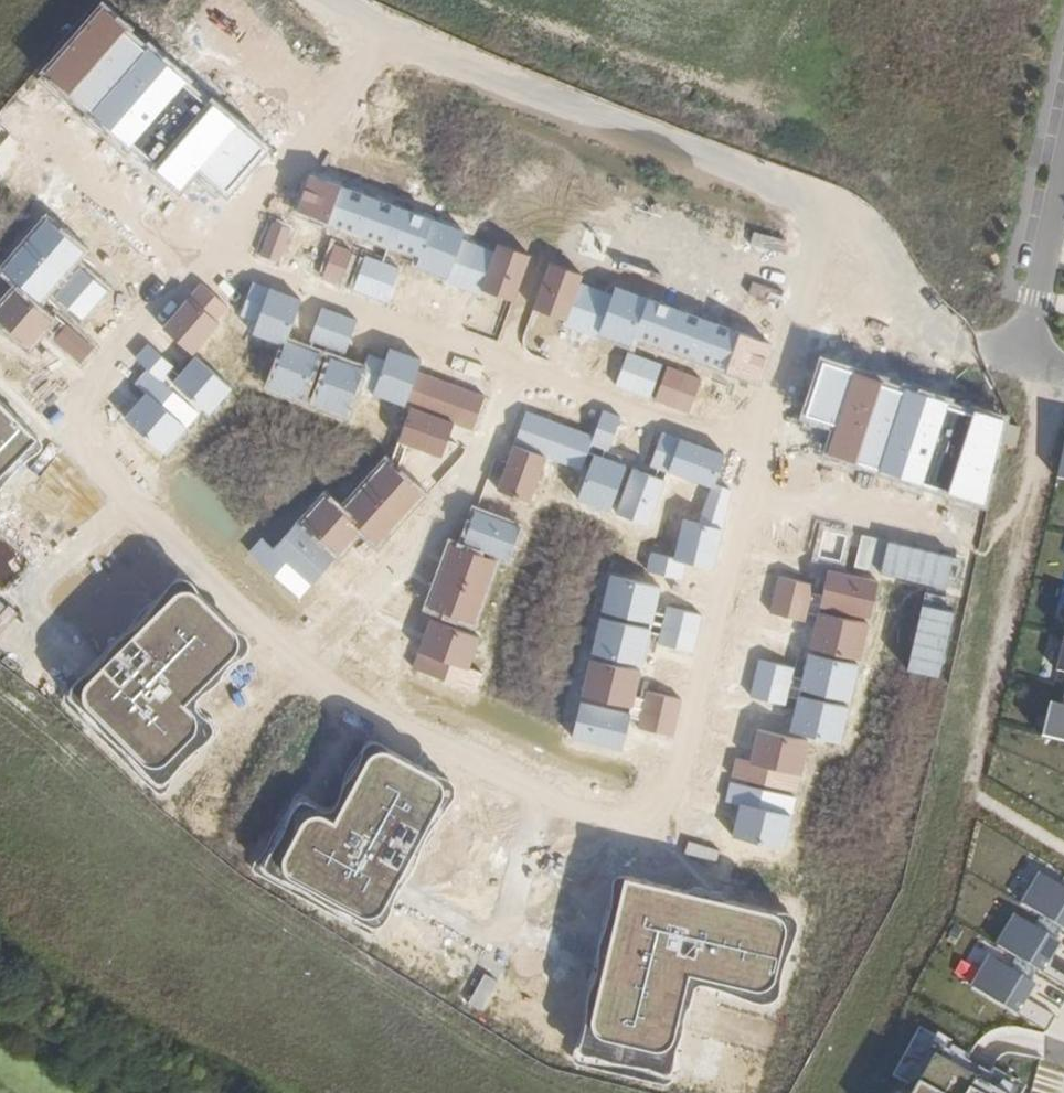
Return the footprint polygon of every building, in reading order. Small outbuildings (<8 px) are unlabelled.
[(147,44),(102,6),(46,72),(91,110),(147,44)] [(148,46),(93,112),(132,145),(187,79),(148,46)] [(135,143),(154,159),(204,101),(185,85),(135,143)] [(229,118),(207,100),(151,166),(173,184),(229,118)] [(227,189),(263,147),(232,120),(195,162),(227,189)] [(327,220),(341,184),(310,172),(296,209),(327,220)] [(419,256),(433,218),(343,184),(328,223),(419,256)] [(38,299),(82,251),(46,219),(2,267),(38,299)] [(447,277),(465,230),(435,219),(417,266),(447,277)] [(278,261),(291,230),(273,222),(260,254),(278,261)] [(493,250),(464,238),(447,282),(476,293),(493,250)] [(513,301),(531,255),(497,242),(480,288),(513,301)] [(339,285),(352,252),(334,245),(321,278),(339,285)] [(389,305),(402,270),(366,256),(353,292),(389,305)] [(563,319),(581,274),(550,262),(533,308),(563,319)] [(108,291),(80,266),(54,295),(82,320),(108,291)] [(233,310),(201,281),(161,326),(193,354),(233,310)] [(255,321),(268,286),(253,281),(240,316),(255,321)] [(594,338),(611,293),(580,281),(563,326),(594,338)] [(302,298),(270,286),(252,333),(285,345),(302,298)] [(628,346),(646,296),(617,286),(599,335),(628,346)] [(16,289),(0,306),(0,322),(29,348),(53,322),(16,289)] [(635,337),(722,370),(737,332),(649,299),(635,337)] [(358,319),(323,306),(310,341),(346,354),(358,319)] [(93,348),(66,323),(52,339),(79,363),(93,348)] [(772,342),(740,331),(726,371),(758,382),(772,342)] [(317,351),(287,340),(270,387),(300,398),(317,351)] [(173,367),(148,344),(135,358),(161,381),(173,367)] [(422,358),(390,347),(372,394),(404,406),(422,358)] [(648,398),(662,363),(628,351),(615,385),(648,398)] [(232,388),(195,356),(172,381),(209,414),(232,388)] [(330,357),(313,403),(344,414),(361,368),(330,357)] [(881,380),(822,362),(796,443),(983,503),(1002,420),(973,410),(972,414),(946,405),(947,402),(905,388),(904,392),(880,384),(881,380)] [(702,378),(668,365),(654,399),(688,412),(702,378)] [(197,416),(147,370),(136,382),(187,427),(197,416)] [(485,395),(419,371),(406,404),(472,429),(485,395)] [(186,429),(146,393),(125,416),(165,453),(186,429)] [(41,442),(0,401),(0,483),(41,442)] [(397,441),(441,457),(454,423),(410,407),(397,441)] [(621,415),(604,409),(591,444),(608,450),(621,415)] [(593,434),(527,410),(514,447),(580,471),(593,434)] [(1015,447),(1019,427),(1007,424),(1003,445),(1015,447)] [(666,471),(678,437),(662,431),(650,465),(666,471)] [(669,470),(711,485),(722,452),(680,437),(669,470)] [(513,447),(497,491),(532,503),(548,460),(513,447)] [(627,464),(594,452),(577,498),(610,510),(627,464)] [(262,541),(250,554),(299,598),(357,534),(377,551),(428,495),(385,457),(340,507),(324,492),(272,549),(262,541)] [(666,479),(632,467),(616,512),(649,524),(666,479)] [(702,517),(720,523),(731,491),(713,485),(702,517)] [(523,526),(475,509),(462,545),(510,562),(523,526)] [(684,519),(675,556),(712,565),(721,528),(684,519)] [(496,561),(452,545),(430,606),(474,622),(496,561)] [(646,570),(680,578),(685,560),(650,552),(646,570)] [(829,570),(821,606),(871,617),(879,580),(829,570)] [(661,585),(609,573),(600,611),(652,623),(661,585)] [(803,620),(811,583),(778,576),(769,612),(803,620)] [(169,593),(61,706),(158,798),(211,742),(184,716),(239,659),(169,593)] [(703,614),(667,606),(658,644),(693,653),(703,614)] [(861,659),(869,623),(818,612),(810,648),(861,659)] [(652,628),(599,616),(591,653),(643,665),(652,628)] [(480,637),(429,618),(417,649),(469,668),(480,637)] [(483,675),(418,651),(410,672),(475,696),(483,675)] [(858,664),(808,653),(800,689),(850,700),(858,664)] [(751,696),(785,703),(793,667),(759,659),(751,696)] [(640,672),(590,660),(581,696),(632,708),(640,672)] [(683,698),(647,690),(638,727),(674,736),(683,698)] [(840,742),(848,709),(797,697),(790,730),(840,742)] [(1063,743),(1063,699),(1062,708),(1049,705),(1041,738),(1063,743)] [(631,713),(581,701),(572,738),(622,750),(631,713)] [(810,740),(757,728),(750,762),(803,773),(810,740)] [(255,870),(366,928),(437,792),(362,752),(324,825),(289,806),(255,870)] [(797,792),(801,776),(735,761),(731,777),(797,792)] [(796,797),(730,782),(726,801),(792,816),(796,797)] [(783,848),(790,817),(738,806),(731,837),(783,848)] [(1040,875),(1022,906),(1040,917),(1061,929),(1063,931),(1063,878),(1059,886),(1040,875)] [(792,928),(620,885),(577,1060),(662,1081),(685,989),(771,1011),(792,928)] [(1040,917),(1033,928),(1015,916),(996,947),(1015,958),(1035,971),(1063,988),(1063,966),(1050,957),(1059,943),(1054,940),(1061,929),(1040,917)] [(1035,971),(1015,958),(1008,970),(989,959),(971,990),(1045,1033),(1055,1017),(1025,1000),(1034,985),(1029,982),(1035,971)] [(950,1045),(946,1051),(938,1047),(913,1092),(1014,1092),(1016,1090),(1012,1087),(1015,1081),(996,1070),(993,1076),(978,1068),(966,1062),(969,1056),(950,1045)]
